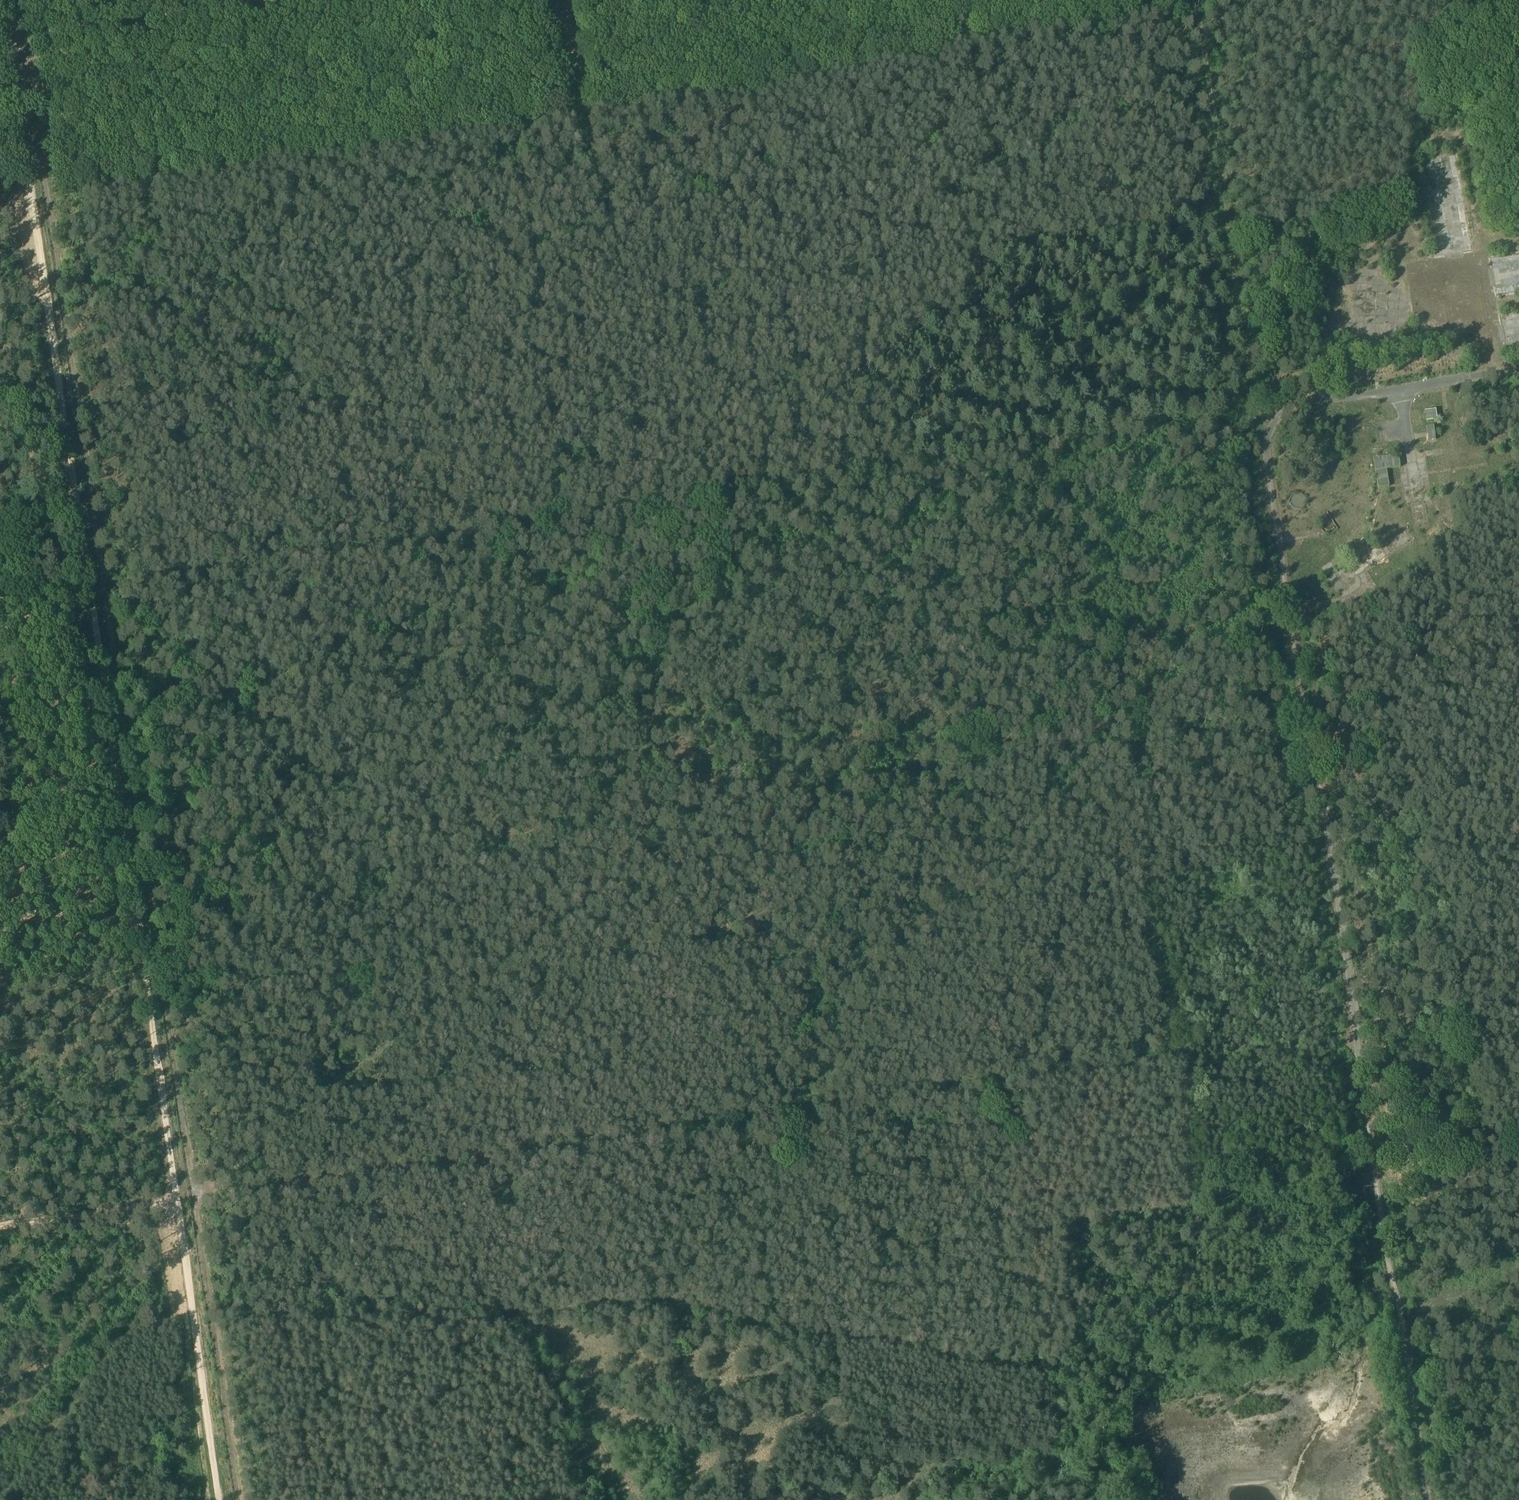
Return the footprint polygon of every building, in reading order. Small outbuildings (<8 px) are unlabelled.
[(1425,411),(1427,422),(1438,420),(1436,410),(1425,411)] [(1429,437),(1430,441),(1436,440),(1434,427),(1428,427),(1428,431),(1429,437)] [(1375,459),(1379,488),(1389,487),(1386,469),(1401,467),(1399,456),(1375,459)]
